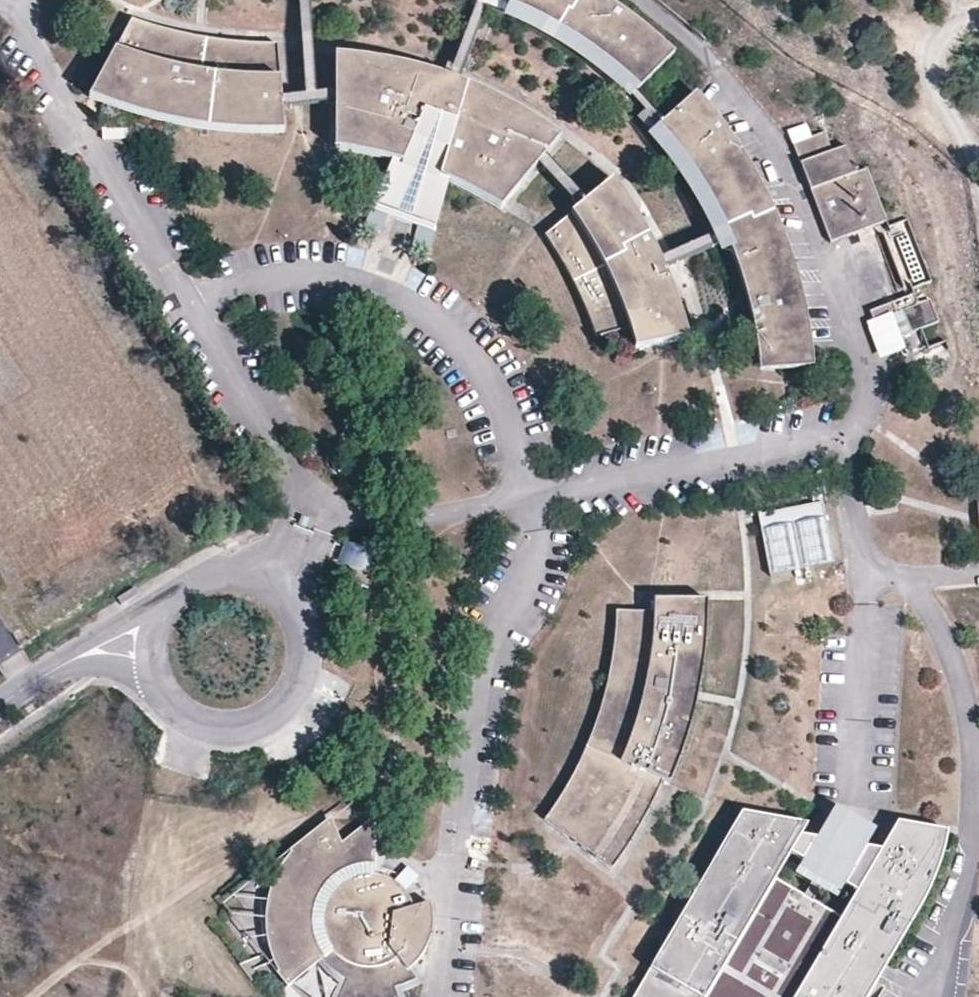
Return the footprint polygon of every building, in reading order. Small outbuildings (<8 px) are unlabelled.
[(303,10),(311,9),(311,0),(303,0),(303,10)] [(478,4),(502,12),(506,0),(479,0),(478,4)] [(507,4),(534,15),(559,30),(594,53),(635,88),(673,50),(636,15),(616,0),(509,0),(507,4)] [(168,27),(134,15),(92,91),(118,103),(152,116),(183,122),(226,129),(284,127),(277,40),(234,40),(201,37),(168,27)] [(333,55),(334,75),(395,79),(434,89),(472,102),(502,118),(548,147),(559,132),(533,112),(509,98),(479,84),(451,73),(410,62),(381,57),(333,55)] [(408,249),(427,257),(452,179),(503,207),(548,147),(502,118),(472,102),(434,89),(395,79),(334,75),(335,150),(362,152),(389,157),(358,228),(379,237),(392,203),(416,211),(408,249)] [(741,150),(717,120),(696,93),(654,126),(673,148),(686,168),(700,188),(723,233),(746,294),(761,354),(815,348),(801,278),(777,219),(741,150)] [(825,129),(791,141),(829,239),(887,217),(870,167),(857,169),(849,149),(845,143),(833,149),(825,129)] [(564,261),(575,282),(581,295),(598,337),(630,330),(636,349),(688,336),(682,302),(667,265),(648,231),(638,217),(610,178),(543,234),(564,261)] [(904,223),(883,233),(909,289),(930,280),(904,223)] [(919,330),(905,297),(872,310),(885,346),(889,356),(902,353),(898,337),(919,330)] [(819,502),(755,513),(764,573),(827,563),(819,502)] [(367,583),(377,562),(356,553),(347,573),(367,583)] [(650,610),(610,611),(602,689),(589,725),(570,768),(542,818),(610,867),(655,790),(662,792),(671,771),(680,739),(688,706),(695,671),(703,600),(652,598),(650,610)] [(368,789),(328,819),(342,845),(368,826),(368,789)] [(837,806),(802,869),(840,889),(874,826),(837,806)] [(872,992),(896,951),(912,921),(928,889),(938,870),(943,855),(948,831),(898,825),(843,915),(779,879),(810,825),(741,812),(632,996),(868,996),(872,992)] [(328,819),(317,827),(297,846),(275,876),(268,896),(263,911),(265,932),(272,953),(280,974),(287,984),(329,953),(353,978),(347,996),(404,996),(403,995),(420,988),(411,970),(422,954),(428,943),(432,922),(432,900),(414,904),(409,893),(401,884),(387,876),(369,871),(368,826),(342,845),(328,819)] [(275,876),(297,846),(222,903),(280,974),(272,953),(265,932),(263,911),(268,896),(275,876)]
